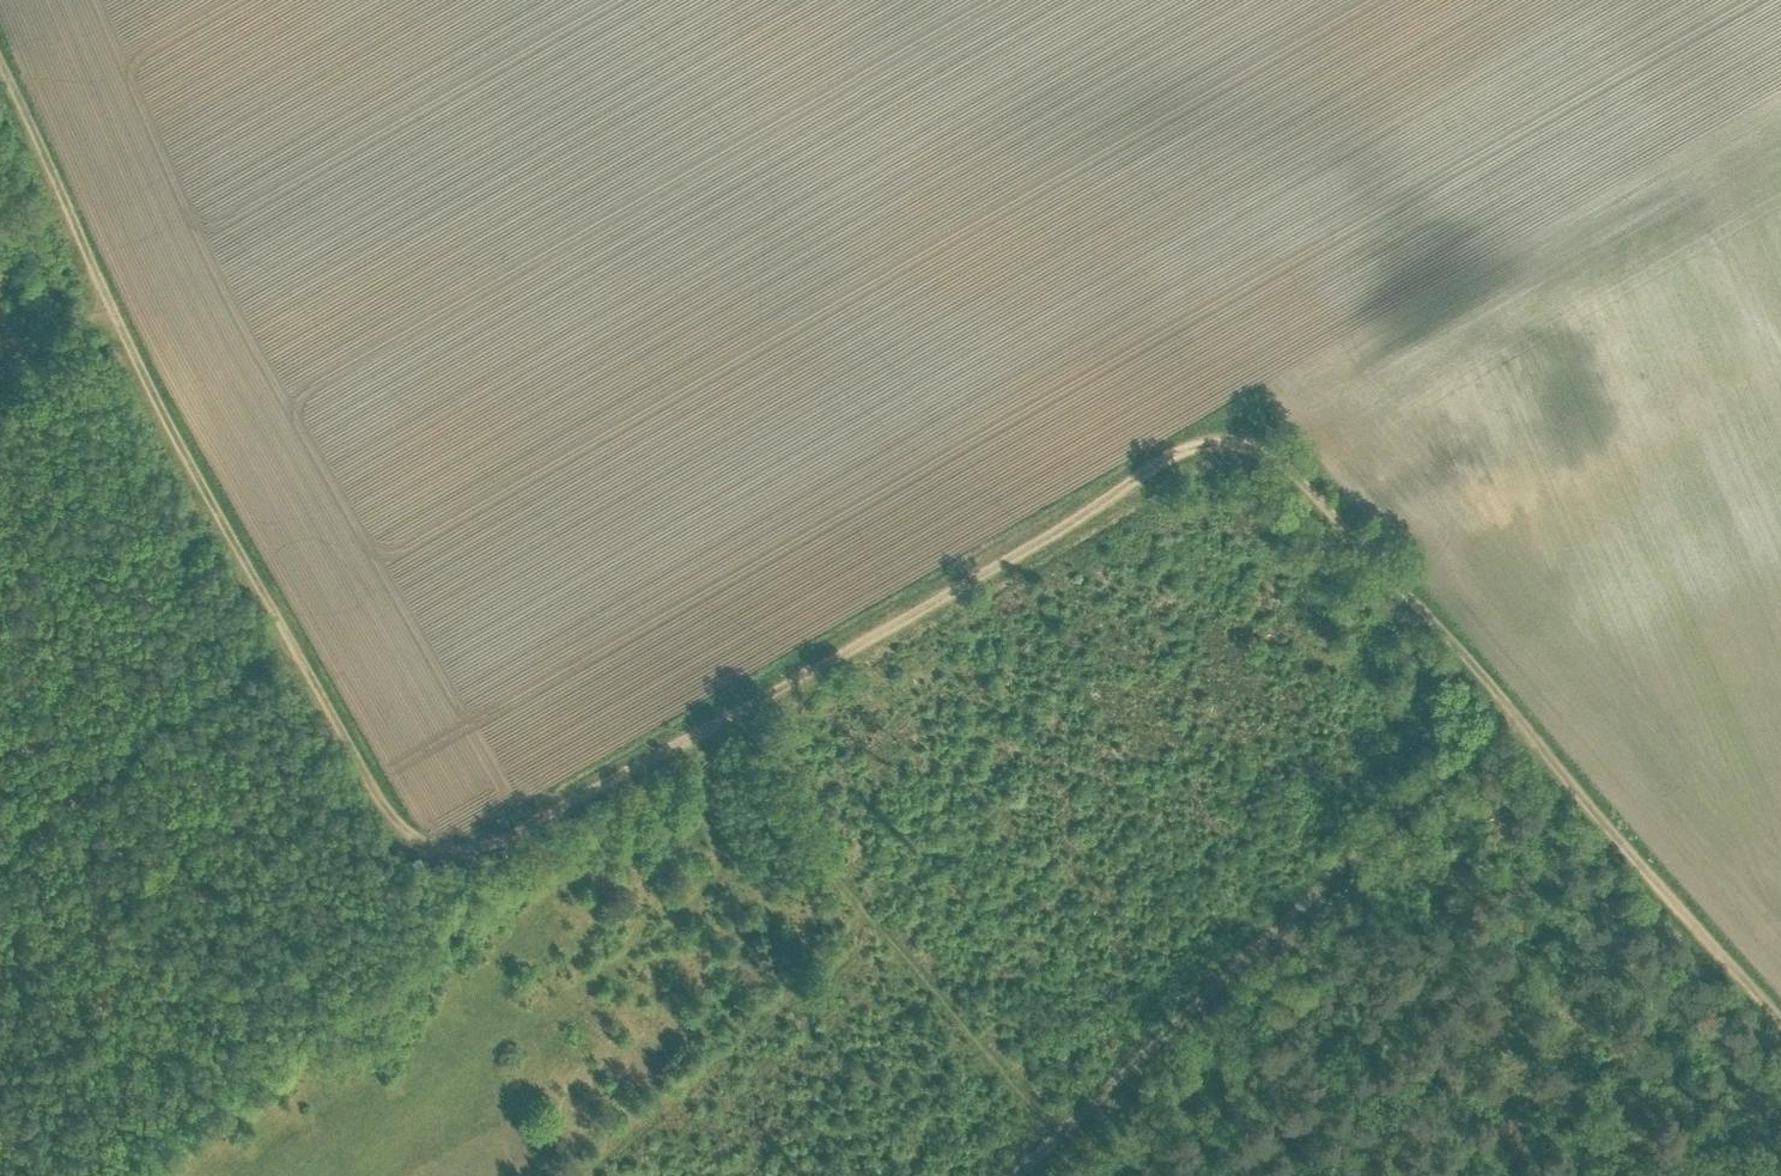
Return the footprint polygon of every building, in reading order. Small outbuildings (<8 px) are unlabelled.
[(1560,237),(1545,243),(1550,257),(1565,251),(1560,237)]
